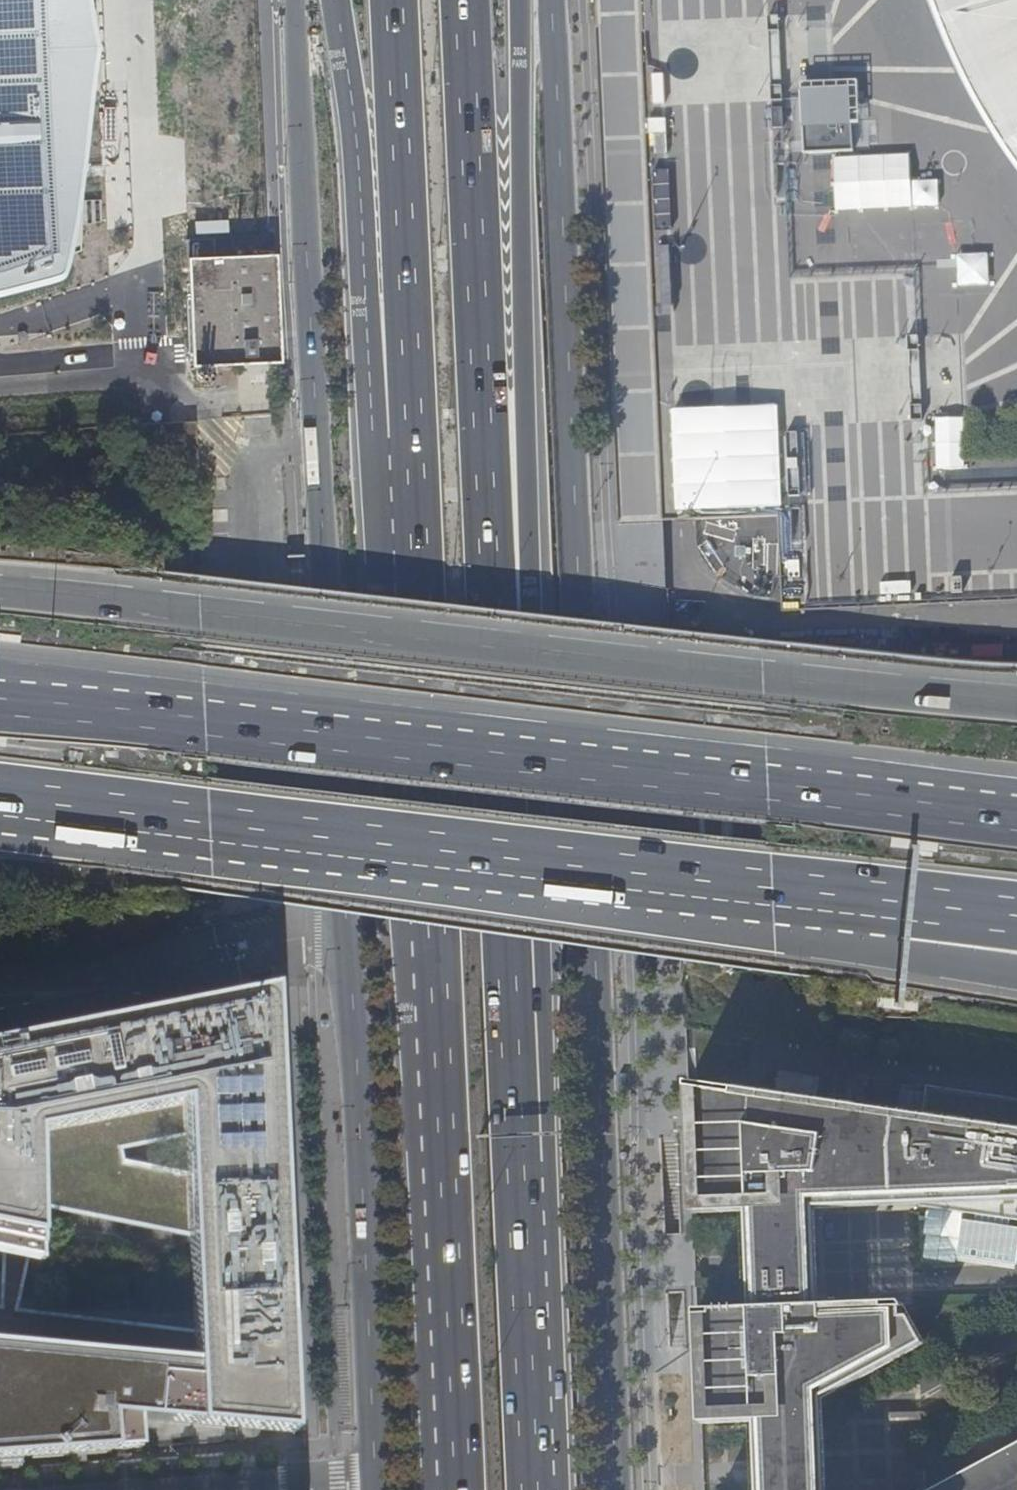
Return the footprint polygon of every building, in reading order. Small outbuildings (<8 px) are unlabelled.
[(56,282),(66,279),(70,269),(102,48),(94,0),(0,0),(0,296),(56,282)] [(962,37),(987,92),(1004,121),(1012,134),(1016,141),(1016,0),(947,0),(962,37)] [(888,170),(857,170),(857,201),(887,202),(888,170)] [(277,253),(191,257),(196,364),(282,360),(277,253)] [(637,388),(611,389),(612,413),(638,413),(637,388)] [(808,503),(805,438),(786,439),(788,504),(808,503)] [(193,1331),(289,1343),(273,989),(178,1008),(183,1104),(185,1142),(186,1176),(189,1238),(193,1331)] [(178,1008),(0,1042),(0,1199),(40,1207),(38,1133),(183,1104),(178,1008)] [(806,1209),(887,1206),(1016,1222),(1016,1120),(920,1104),(917,1118),(684,1084),(691,1214),(744,1212),(747,1315),(695,1317),(698,1425),(700,1425),(704,1425),(753,1423),(756,1489),(825,1489),(821,1400),(922,1346),(907,1318),(900,1319),(900,1311),(903,1310),(901,1309),(810,1313),(806,1209)] [(1016,1120),(1016,1100),(922,1086),(920,1104),(1016,1120)] [(183,1104),(38,1133),(40,1207),(189,1238),(186,1176),(123,1163),(122,1152),(185,1142),(183,1104)] [(0,1199),(0,1252),(5,1254),(0,1308),(17,1310),(40,1207),(0,1199)] [(193,1365),(193,1331),(17,1310),(0,1308),(0,1347),(193,1365)] [(140,1449),(138,1420),(241,1429),(241,1433),(242,1436),(246,1439),(248,1440),(251,1440),(255,1437),(258,1431),(293,1434),(289,1343),(193,1331),(193,1365),(0,1347),(0,1459),(140,1449)] [(925,1489),(1016,1489),(1016,1440),(925,1489)]
